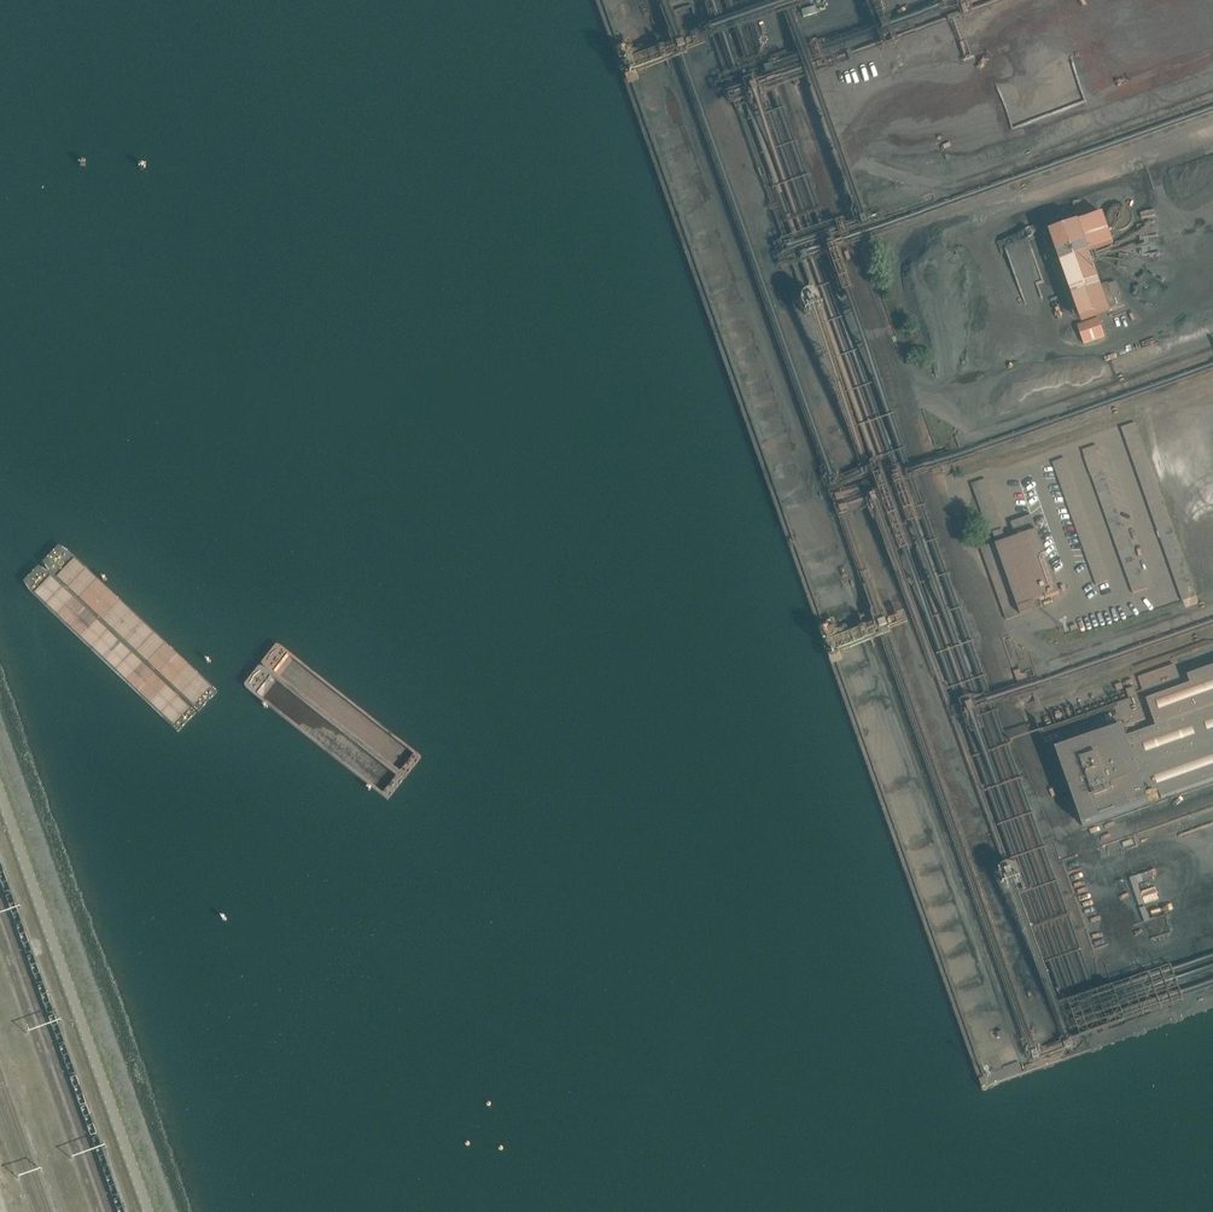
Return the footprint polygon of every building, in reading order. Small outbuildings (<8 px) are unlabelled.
[(1079,224),(1049,234),(1081,323),(1111,313),(1079,224)] [(1135,422),(1121,427),(1182,601),(1196,596),(1135,422)] [(1096,445),(1081,450),(1132,593),(1147,588),(1124,525),(1122,526),(1096,453),(1098,452),(1096,445)] [(1064,458),(1052,462),(1095,586),(1108,581),(1064,458)] [(1002,530),(1004,530),(986,479),(971,484),(989,534),(992,533),(995,541),(980,547),(1006,620),(1042,607),(1040,601),(1059,594),(1031,515),(1010,522),(1015,536),(1005,539),(1002,530)] [(1039,731),(1044,743),(1051,765),(1060,762),(1083,826),(1149,803),(1147,797),(1159,793),(1161,799),(1212,780),(1212,667),(1187,676),(1190,684),(1182,687),(1175,664),(1137,677),(1155,728),(1126,738),(1123,728),(1146,720),(1134,688),(1126,691),(1129,700),(1068,721),(1062,724),(1040,731),(1039,731)]
